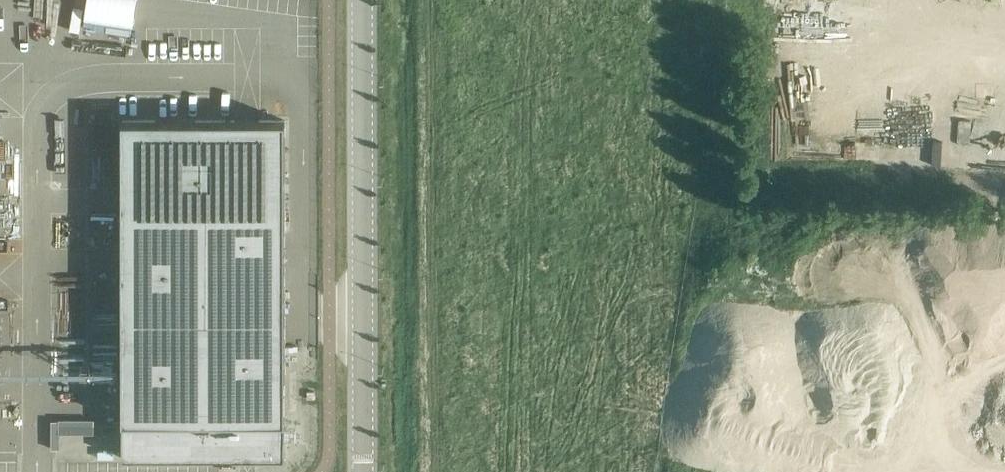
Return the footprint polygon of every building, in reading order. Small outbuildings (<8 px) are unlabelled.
[(25,72),(55,67),(54,67),(77,63),(83,23),(81,13),(82,5),(81,0),(51,0),(49,0),(46,0),(0,0),(0,69),(25,72)] [(123,120),(123,458),(259,458),(286,458),(286,119),(123,120)]
